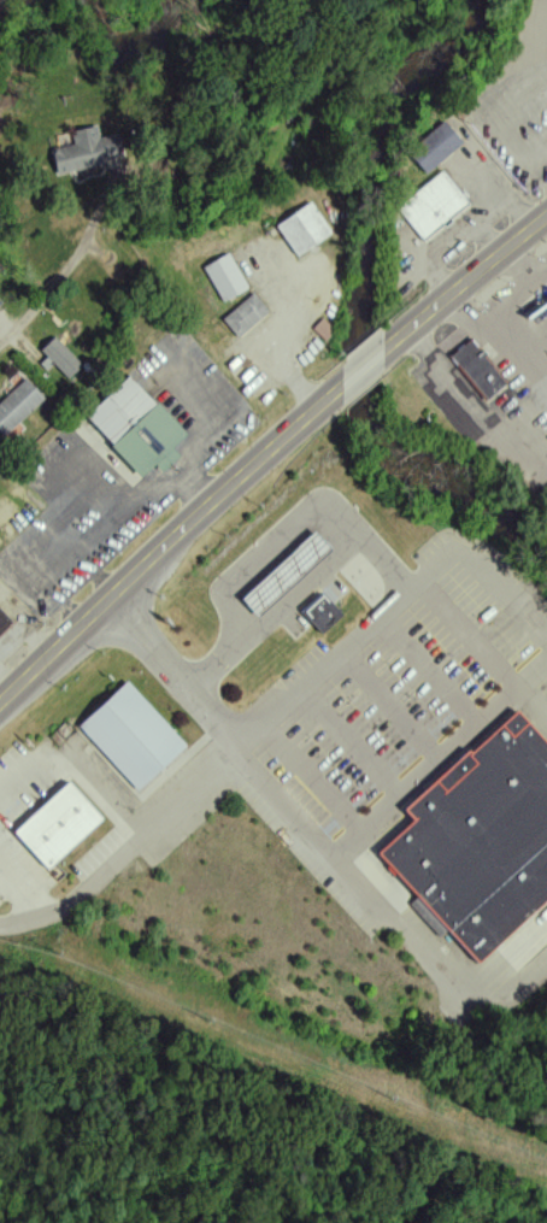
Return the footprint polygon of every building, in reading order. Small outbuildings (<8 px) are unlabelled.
[(459,146),(442,122),(403,150),(420,173),(459,146)] [(55,176),(121,159),(114,134),(96,138),(93,125),(68,132),(72,143),(48,149),(55,176)] [(393,208),(420,242),(468,204),(441,170),(393,208)] [(273,225),(294,257),(330,233),(308,201),(273,225)] [(202,265),(218,302),(245,290),(228,253),(202,265)] [(546,312),(546,291),(538,297),(546,312)] [(219,318),(233,337),(266,313),(252,293),(219,318)] [(38,351),(67,377),(81,363),(51,336),(38,351)] [(439,363),(480,407),(502,386),(463,339),(439,363)] [(136,477),(150,464),(158,472),(175,455),(168,447),(180,435),(125,375),(81,416),(136,477)] [(1,438),(42,398),(23,378),(0,401),(0,437),(1,438)] [(243,599),(261,618),(339,547),(320,527),(243,599)] [(327,590),(304,613),(324,635),(348,613),(327,590)] [(0,612),(0,632),(10,623),(0,612)] [(142,789),(192,743),(131,680),(83,724),(142,789)] [(520,712),(546,741),(546,904),(482,964),(451,929),(441,937),(410,902),(418,894),(381,853),(417,821),(407,810),(471,751),(475,754),(520,712)] [(51,868),(106,818),(73,781),(17,831),(51,868)]
